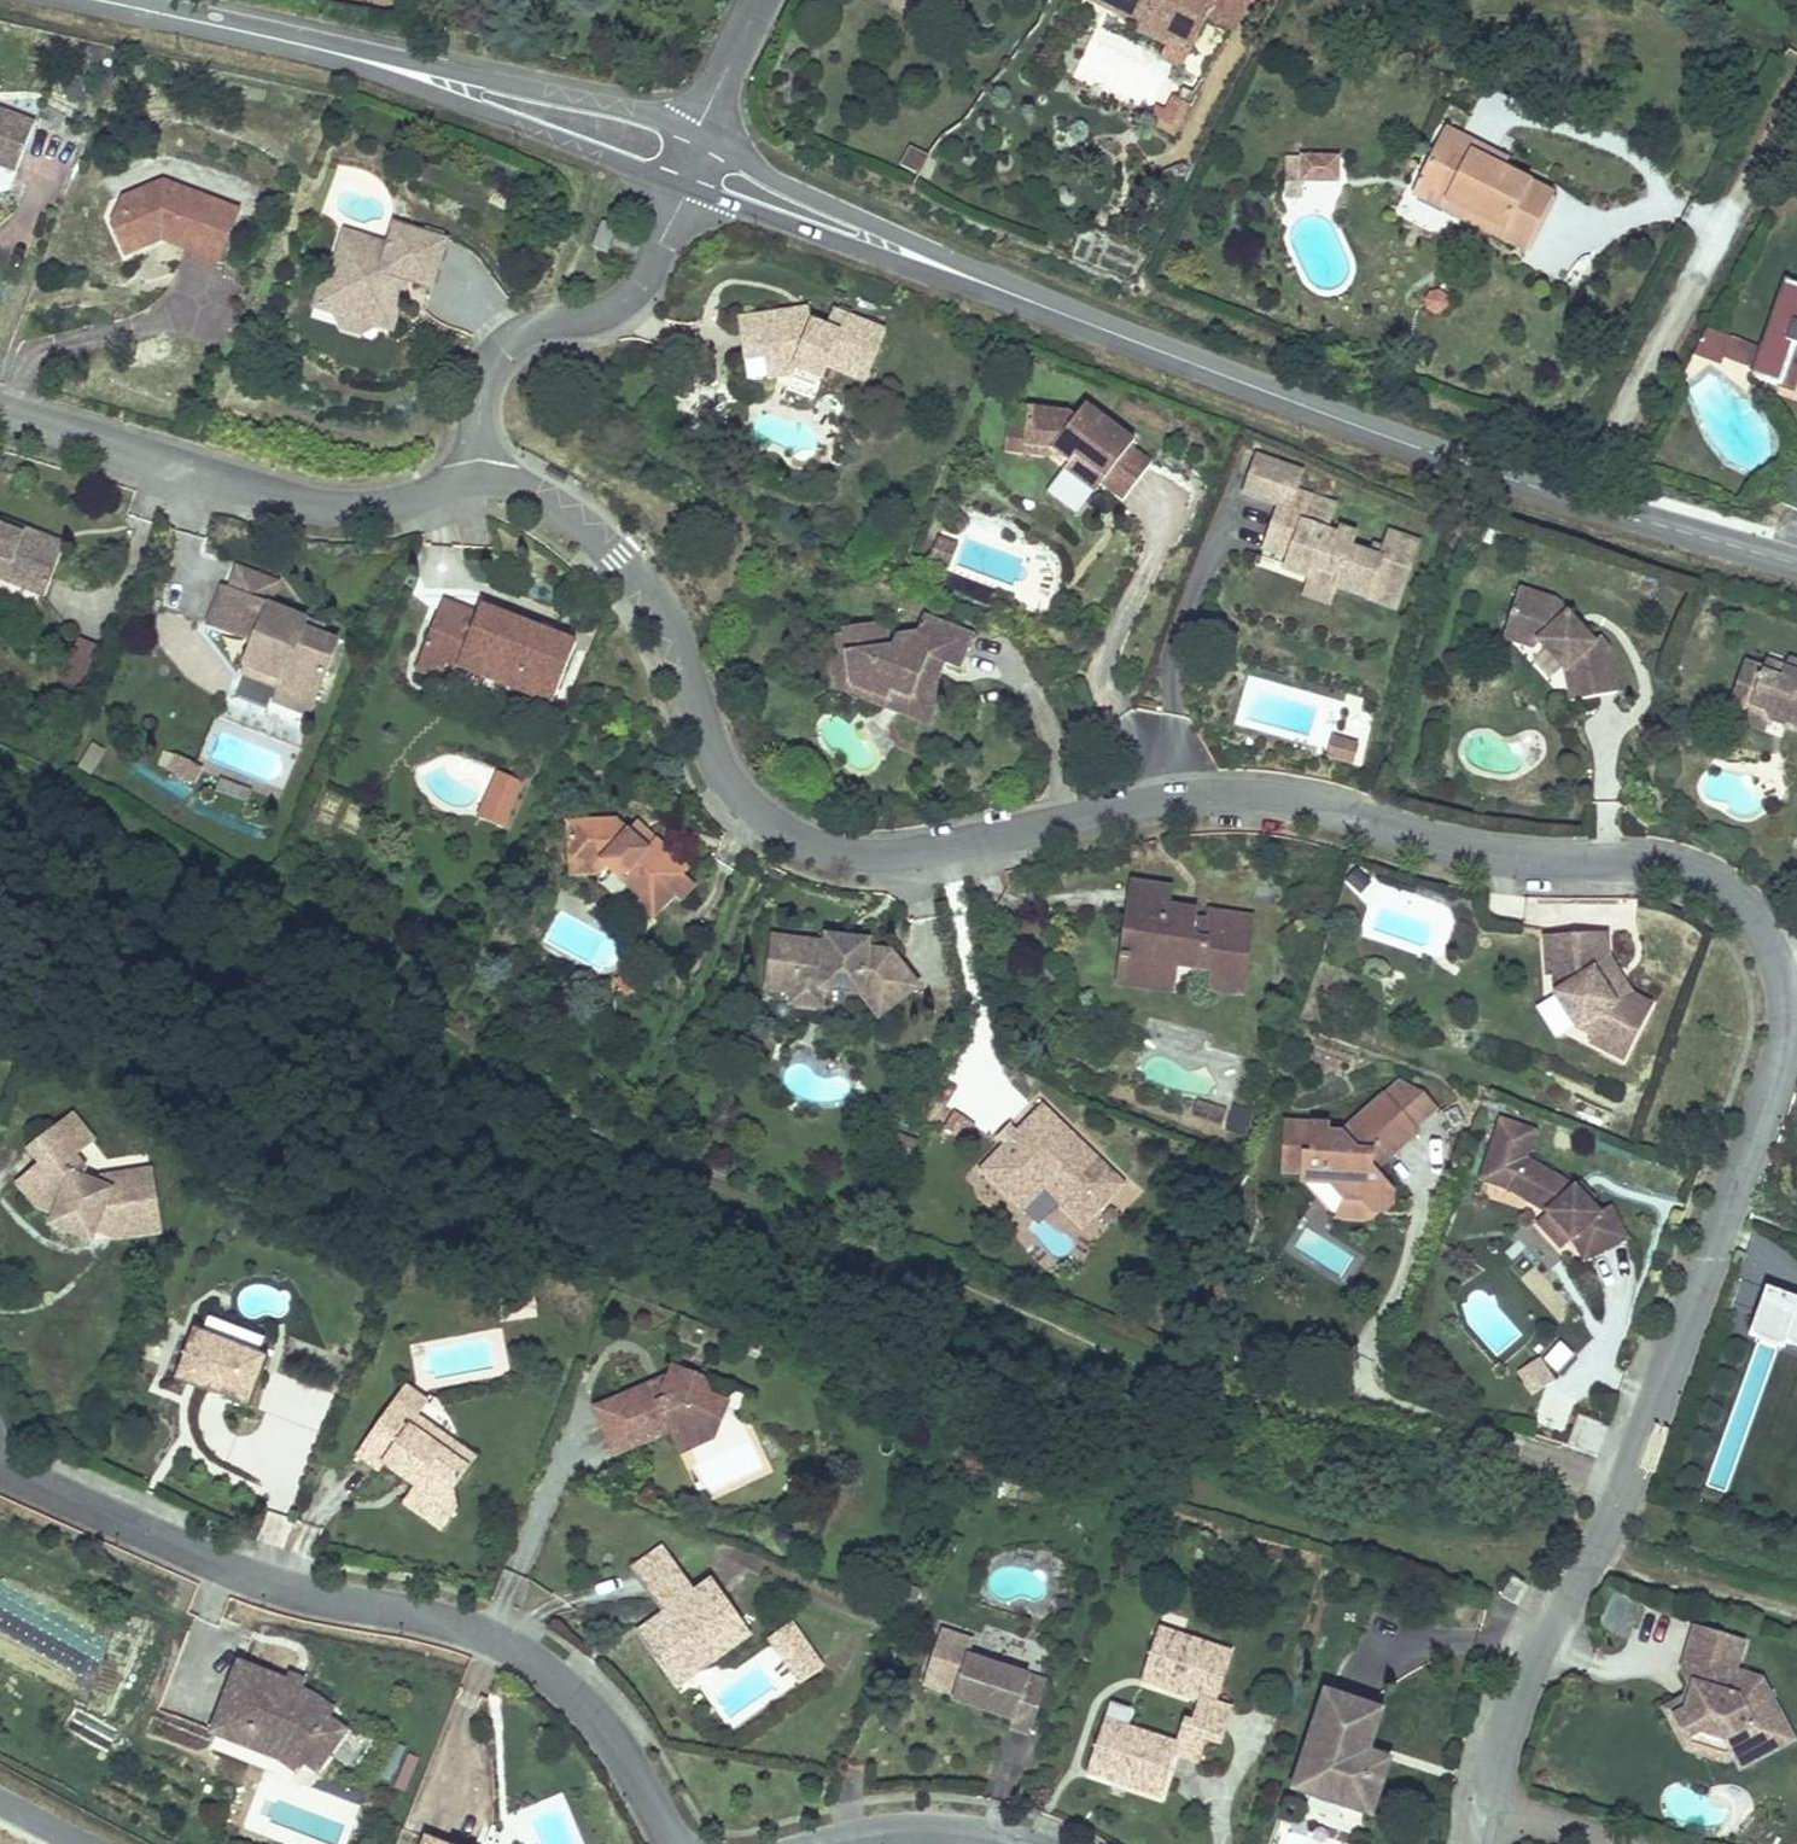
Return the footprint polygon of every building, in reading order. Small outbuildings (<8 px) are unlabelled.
[(1101,0),(1087,0),(1142,27),(1145,21),(1101,0)] [(1145,21),(1142,27),(1169,40),(1192,51),(1207,20),(1233,33),(1248,0),(1101,0),(1145,21)] [(1169,40),(1142,27),(1139,32),(1166,45),(1161,56),(1184,67),(1192,51),(1169,40)] [(1177,99),(1188,104),(1193,93),(1183,88),(1177,99)] [(1189,104),(1188,104),(1177,99),(1168,117),(1154,110),(1148,122),(1174,135),(1189,104)] [(16,173),(35,124),(0,110),(0,167),(16,173)] [(1443,140),(1501,169),(1507,157),(1449,128),(1443,140)] [(1551,195),(1501,169),(1443,140),(1420,186),(1475,214),(1471,222),(1524,249),(1551,195)] [(1287,157),(1287,184),(1302,184),(1302,178),(1338,178),(1338,158),(1287,157)] [(165,180),(123,198),(127,208),(123,220),(113,224),(124,249),(160,233),(163,239),(219,261),(239,210),(196,192),(188,212),(176,207),(165,180)] [(196,192),(165,180),(176,207),(188,212),(196,192)] [(1302,197),(1302,184),(1287,184),(1287,197),(1302,197)] [(1416,194),(1471,222),(1475,214),(1420,186),(1416,194)] [(127,208),(123,198),(113,224),(123,220),(127,208)] [(616,227),(603,222),(593,247),(607,252),(616,227)] [(453,245),(402,225),(395,245),(393,250),(373,243),(375,237),(352,229),(342,256),(345,257),(337,277),(324,282),(317,302),(336,309),(350,304),(371,312),(377,326),(392,331),(404,302),(398,291),(403,279),(411,282),(435,291),(453,245)] [(160,233),(124,249),(127,255),(163,239),(160,233)] [(395,245),(375,237),(373,243),(393,250),(395,245)] [(411,282),(403,279),(398,291),(404,302),(411,282)] [(1786,281),(1761,350),(1762,350),(1756,368),(1752,377),(1780,387),(1787,368),(1796,371),(1796,285),(1786,281)] [(350,304),(336,309),(341,326),(363,334),(371,330),(377,326),(371,312),(350,304)] [(798,313),(742,319),(746,359),(765,356),(767,372),(794,369),(820,379),(823,380),(828,367),(867,382),(886,331),(833,311),(827,329),(813,324),(799,325),(798,313)] [(812,312),(798,313),(799,325),(813,324),(812,312)] [(1761,350),(1706,330),(1693,356),(1721,366),(1724,357),(1756,368),(1762,350),(1761,350)] [(1794,392),(1796,384),(1796,371),(1787,368),(1780,387),(1794,392)] [(794,369),(767,372),(768,379),(796,376),(794,382),(816,390),(820,379),(794,369)] [(1068,412),(1027,407),(1025,427),(1025,428),(1023,447),(1051,449),(1070,464),(1075,457),(1104,479),(1100,485),(1101,485),(1123,501),(1152,463),(1131,447),(1135,441),(1086,404),(1076,418),(1068,412)] [(1025,428),(1025,427),(1007,427),(1004,453),(1048,458),(1051,449),(1023,447),(1025,428)] [(1070,464),(1065,471),(1095,493),(1101,485),(1100,485),(1104,479),(1075,457),(1070,464)] [(1302,474),(1257,457),(1244,493),(1278,506),(1287,509),(1280,527),(1272,525),(1263,550),(1287,559),(1311,568),(1307,580),(1335,590),(1366,601),(1370,590),(1398,600),(1418,545),(1388,535),(1382,551),(1377,549),(1371,552),(1369,557),(1349,550),(1353,540),(1350,533),(1344,531),(1338,534),(1337,537),(1326,532),(1335,507),(1314,499),(1312,505),(1306,502),(1308,497),(1295,492),(1302,474)] [(1278,506),(1272,525),(1280,527),(1287,509),(1278,506)] [(0,524),(0,526),(21,534),(23,529),(1,521),(0,524)] [(11,583),(45,597),(65,545),(23,529),(21,534),(0,526),(0,579),(11,583)] [(957,546),(939,539),(931,561),(948,568),(957,546)] [(1311,568),(1287,559),(1283,570),(1307,580),(1311,568)] [(1335,590),(1307,580),(1305,585),(1301,596),(1329,607),(1335,590)] [(307,618),(222,586),(207,624),(252,641),(241,671),(278,685),(315,699),(337,639),(322,634),(303,627),(307,618)] [(1555,600),(1519,588),(1506,630),(1539,640),(1565,670),(1572,701),(1618,692),(1609,648),(1599,637),(1594,642),(1555,600)] [(1398,600),(1370,590),(1366,601),(1393,611),(1398,600)] [(576,643),(551,633),(548,641),(523,632),(527,623),(501,613),(494,632),(475,625),(478,615),(443,601),(420,660),(445,670),(448,662),(484,676),(490,662),(558,689),(576,643)] [(501,613),(482,606),(478,615),(475,625),(494,632),(501,613)] [(844,628),(845,634),(828,637),(835,673),(851,670),(853,685),(889,699),(893,691),(936,708),(943,689),(937,676),(920,669),(926,655),(943,662),(958,668),(972,634),(923,615),(911,643),(908,643),(908,641),(907,640),(906,639),(905,638),(904,637),(903,637),(902,636),(900,636),(899,636),(898,636),(896,637),(895,638),(894,639),(893,641),(892,642),(892,643),(892,644),(890,644),(885,621),(844,628)] [(325,625),(307,618),(303,627),(322,634),(325,625)] [(551,633),(527,623),(523,632),(548,641),(551,633)] [(1506,630),(1504,638),(1536,648),(1539,640),(1506,630)] [(943,662),(926,655),(920,669),(937,676),(943,662)] [(69,657),(63,684),(82,688),(87,661),(69,657)] [(445,670),(420,660),(416,668),(441,678),(445,670)] [(1785,670),(1796,674),(1796,662),(1789,660),(1785,670)] [(558,689),(490,662),(484,676),(553,703),(558,689)] [(1745,663),(1729,706),(1742,710),(1752,706),(1766,711),(1770,721),(1786,726),(1787,723),(1796,727),(1796,674),(1785,670),(1766,663),(1763,670),(1745,663)] [(835,673),(838,688),(929,724),(936,708),(893,691),(889,699),(853,685),(851,670),(835,673)] [(309,715),(315,699),(278,685),(273,701),(309,715)] [(1742,710),(1738,723),(1766,734),(1770,721),(1766,711),(1752,706),(1742,710)] [(1356,745),(1333,738),(1327,757),(1351,764),(1356,745)] [(201,766),(180,756),(171,774),(193,784),(201,766)] [(517,781),(501,774),(493,795),(509,801),(517,781)] [(249,802),(253,788),(221,779),(217,794),(249,802)] [(526,785),(517,781),(509,801),(493,795),(483,821),(508,830),(526,785)] [(618,819),(568,822),(571,862),(603,860),(630,886),(642,897),(638,902),(654,916),(675,895),(680,900),(695,885),(684,875),(689,869),(651,833),(643,842),(630,830),(618,819)] [(638,821),(630,830),(643,842),(651,833),(638,821)] [(603,860),(571,862),(571,875),(598,872),(603,860)] [(1170,888),(1132,882),(1126,920),(1135,922),(1134,933),(1124,932),(1121,954),(1150,959),(1147,977),(1173,981),(1175,967),(1210,972),(1218,974),(1217,982),(1240,985),(1250,919),(1209,913),(1207,923),(1194,920),(1166,916),(1167,906),(1170,888)] [(1195,911),(1167,906),(1166,916),(1194,920),(1195,911)] [(1135,922),(1126,920),(1124,932),(1134,933),(1135,922)] [(1607,935),(1545,938),(1548,974),(1555,973),(1556,993),(1576,1028),(1594,1037),(1591,1044),(1622,1060),(1650,1005),(1631,995),(1622,980),(1618,982),(1612,974),(1617,972),(1608,956),(1607,935)] [(826,944),(773,938),(770,969),(795,972),(793,986),(822,990),(861,995),(879,1018),(917,988),(890,952),(867,950),(846,947),(840,939),(827,937),(826,944)] [(868,942),(840,939),(846,947),(867,950),(868,942)] [(1150,959),(1121,954),(1116,985),(1171,993),(1173,981),(1147,977),(1150,959)] [(795,972),(770,969),(767,989),(792,992),(791,1004),(820,1008),(822,990),(793,986),(795,972)] [(1218,974),(1210,972),(1207,992),(1238,997),(1240,985),(1217,982),(1218,974)] [(1622,980),(1617,972),(1612,974),(1618,982),(1622,980)] [(1400,1081),(1384,1095),(1414,1128),(1416,1131),(1436,1108),(1423,1093),(1400,1081)] [(1327,1125),(1286,1124),(1283,1173),(1303,1173),(1302,1183),(1331,1184),(1345,1199),(1363,1200),(1372,1210),(1383,1211),(1391,1201),(1392,1190),(1373,1170),(1370,1166),(1371,1152),(1391,1154),(1416,1131),(1414,1128),(1384,1095),(1341,1134),(1327,1133),(1327,1125)] [(1126,1183),(1042,1103),(1016,1131),(1003,1145),(978,1170),(1011,1201),(1033,1178),(1043,1178),(1088,1222),(1126,1183)] [(1196,1103),(1194,1127),(1248,1131),(1249,1106),(1196,1103)] [(52,1225),(91,1240),(98,1223),(113,1229),(114,1237),(160,1231),(150,1172),(101,1179),(97,1187),(82,1179),(85,1172),(74,1157),(93,1143),(73,1117),(31,1150),(43,1165),(19,1184),(37,1207),(56,1214),(52,1225)] [(1532,1130),(1498,1120),(1480,1182),(1507,1190),(1548,1212),(1549,1214),(1571,1237),(1572,1238),(1584,1260),(1625,1238),(1608,1206),(1597,1211),(1574,1185),(1524,1158),(1532,1130)] [(996,1139),(1003,1145),(1016,1131),(1010,1125),(996,1139)] [(1373,1170),(1391,1154),(1371,1152),(1370,1166),(1373,1170)] [(1303,1173),(1283,1173),(1334,1217),(1376,1219),(1383,1211),(1372,1210),(1363,1200),(1345,1199),(1331,1184),(1302,1183),(1303,1173)] [(1033,1178),(1011,1201),(1022,1212),(1044,1189),(1083,1227),(1088,1222),(1043,1178),(1033,1178)] [(1571,1237),(1549,1214),(1537,1225),(1559,1248),(1571,1237)] [(98,1223),(91,1240),(114,1237),(113,1229),(98,1223)] [(511,1281),(502,1282),(507,1307),(517,1305),(511,1281)] [(1768,1292),(1754,1333),(1796,1348),(1796,1302),(1768,1292)] [(266,1359),(196,1332),(178,1380),(248,1407),(266,1359)] [(1559,1371),(1574,1351),(1555,1338),(1541,1358),(1559,1371)] [(1543,1367),(1523,1380),(1533,1395),(1553,1382),(1543,1367)] [(388,1410),(357,1453),(378,1470),(383,1463),(400,1475),(403,1470),(418,1481),(414,1486),(410,1493),(448,1520),(456,1509),(453,1489),(468,1469),(449,1454),(456,1445),(417,1416),(428,1402),(406,1386),(388,1410)] [(645,1458),(661,1464),(683,1453),(697,1419),(680,1412),(672,1398),(643,1386),(634,1408),(638,1417),(630,1420),(622,1402),(566,1427),(586,1471),(640,1447),(645,1458)] [(476,1459),(456,1445),(449,1454),(468,1469),(476,1459)] [(400,1475),(414,1486),(418,1481),(403,1470),(400,1475)] [(448,1520),(410,1493),(402,1503),(440,1530),(448,1520)] [(633,1632),(639,1628),(627,1610),(652,1592),(633,1565),(602,1587),(633,1632)] [(1514,1577),(1502,1596),(1513,1604),(1526,1585),(1514,1577)] [(633,1632),(607,1651),(637,1693),(679,1663),(708,1646),(682,1597),(665,1609),(652,1592),(627,1610),(639,1628),(633,1632)] [(800,1621),(770,1635),(793,1684),(823,1670),(800,1621)] [(1182,1636),(1159,1629),(1142,1681),(1170,1690),(1171,1686),(1180,1689),(1178,1693),(1199,1700),(1191,1722),(1184,1720),(1176,1744),(1127,1728),(1133,1711),(1110,1703),(1104,1720),(1086,1771),(1115,1781),(1117,1777),(1125,1780),(1123,1784),(1160,1796),(1174,1755),(1198,1763),(1206,1739),(1221,1744),(1232,1710),(1215,1704),(1232,1653),(1182,1636)] [(1735,1642),(1695,1630),(1683,1670),(1689,1685),(1700,1688),(1694,1706),(1684,1703),(1680,1701),(1665,1710),(1682,1742),(1700,1732),(1725,1740),(1735,1757),(1741,1769),(1794,1740),(1770,1697),(1760,1693),(1763,1684),(1764,1681),(1727,1670),(1735,1642)] [(761,1640),(740,1655),(750,1669),(771,1654),(761,1640)] [(971,1650),(952,1644),(941,1678),(958,1684),(968,1655),(969,1656),(971,1650)] [(771,1654),(750,1669),(772,1699),(792,1684),(771,1654)] [(1048,1683),(969,1656),(968,1655),(958,1684),(953,1698),(979,1707),(980,1702),(986,1705),(985,1709),(1013,1719),(1010,1728),(1030,1734),(1048,1683)] [(288,1684),(240,1665),(215,1731),(250,1741),(253,1734),(286,1749),(317,1769),(344,1732),(326,1719),(332,1711),(325,1704),(319,1700),(312,1696),(301,1691),(298,1690),(297,1693),(288,1690),(290,1684),(288,1684)] [(304,1682),(291,1677),(288,1684),(290,1684),(288,1690),(297,1693),(298,1690),(301,1691),(304,1682)] [(1389,1704),(1322,1683),(1289,1786),(1375,1816),(1395,1756),(1374,1749),(1389,1704)] [(1760,1693),(1770,1697),(1763,1684),(1760,1693)] [(1700,1688),(1689,1685),(1684,1703),(1694,1706),(1700,1688)] [(250,1741),(215,1731),(214,1733),(316,1772),(317,1769),(286,1749),(253,1734),(250,1741)] [(1682,1742),(1686,1750),(1727,1762),(1735,1757),(1725,1740),(1700,1732),(1682,1742)] [(397,1751),(388,1785),(409,1791),(418,1756),(397,1751)]
